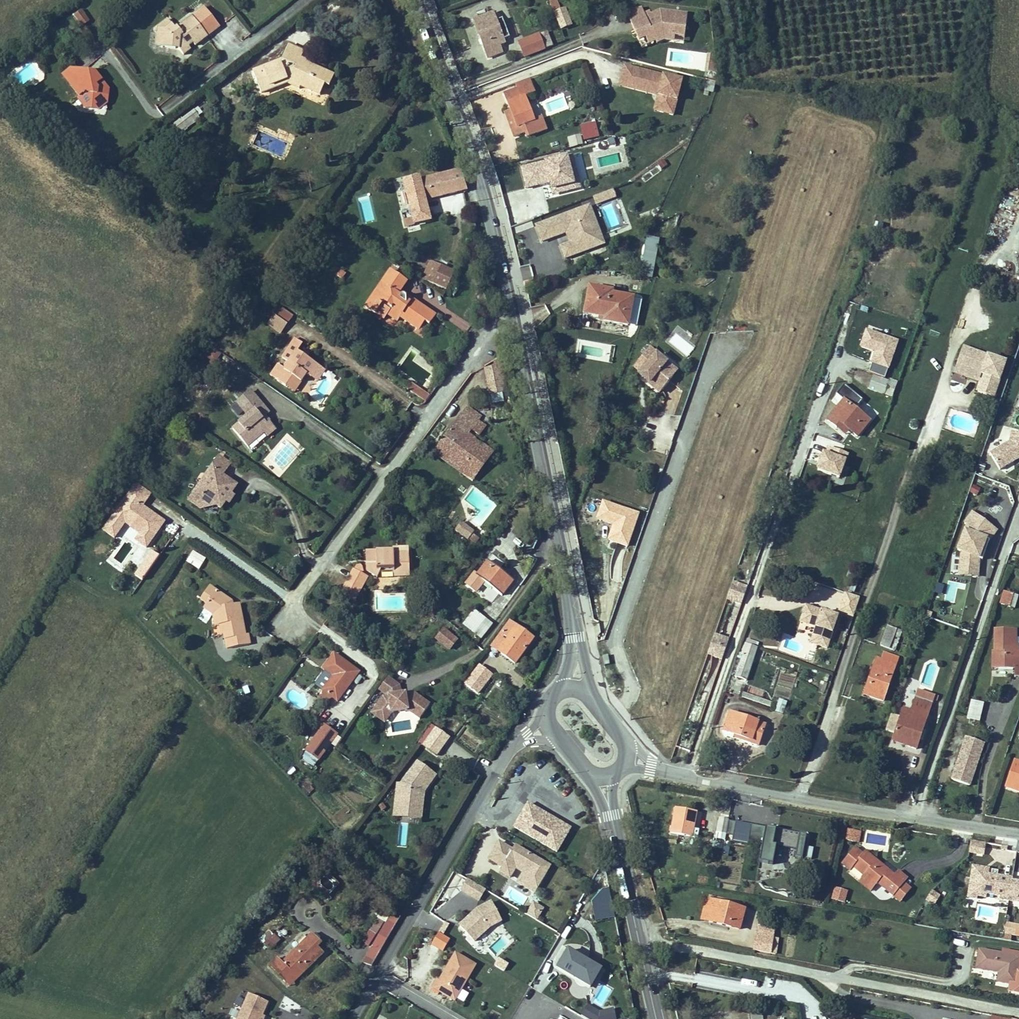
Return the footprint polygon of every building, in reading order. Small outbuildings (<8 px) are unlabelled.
[(555,12),(560,10),(556,0),(550,0),(555,12)] [(640,6),(626,8),(638,38),(644,35),(648,42),(655,38),(659,40),(663,38),(672,38),(673,33),(684,34),(686,12),(659,9),(650,13),(649,10),(643,12),(640,6)] [(73,15),(82,27),(90,21),(81,9),(73,15)] [(488,50),(505,43),(494,14),(474,21),(483,44),(486,43),(488,50)] [(208,36),(193,17),(176,30),(173,25),(166,30),(158,30),(158,33),(157,43),(162,44),(162,47),(176,48),(176,45),(179,46),(179,49),(184,55),(191,49),(189,46),(193,43),(196,46),(208,36)] [(173,25),(168,20),(161,25),(166,30),(173,25)] [(158,30),(166,30),(161,25),(155,30),(158,33),(158,30)] [(547,31),(539,34),(545,49),(553,46),(547,31)] [(545,49),(539,34),(520,42),(525,57),(545,49)] [(334,76),(310,66),(309,70),(299,65),(302,59),(304,52),(289,45),(283,61),(270,65),(271,67),(262,70),(262,68),(253,72),(261,93),(290,83),(292,79),(302,84),(301,87),(321,96),(325,85),(330,87),(334,76)] [(714,52),(708,51),(705,69),(716,71),(714,52)] [(311,63),(302,59),(299,65),(309,70),(310,66),(311,63)] [(635,85),(639,70),(624,67),(619,86),(658,96),(659,91),(635,85)] [(63,75),(68,82),(83,70),(71,69),(63,75)] [(95,72),(83,70),(68,82),(80,98),(78,99),(85,108),(100,109),(101,102),(107,103),(109,90),(99,89),(96,85),(102,81),(95,72)] [(681,81),(639,70),(635,85),(659,91),(658,96),(663,97),(659,112),(673,115),(681,81)] [(504,93),(511,110),(514,118),(511,119),(517,135),(535,129),(533,122),(534,121),(525,96),(535,92),(530,78),(517,83),(519,88),(504,93)] [(289,85),(300,89),(301,87),(302,84),(292,79),(290,83),(289,85)] [(96,85),(99,89),(109,90),(102,81),(96,85)] [(663,97),(658,96),(654,111),(659,112),(663,97)] [(197,107),(181,120),(186,127),(198,117),(202,113),(197,107)] [(514,137),(517,135),(511,119),(514,118),(511,110),(504,113),(514,137)] [(198,117),(186,127),(187,129),(200,119),(198,117)] [(181,120),(175,125),(180,131),(186,127),(181,120)] [(582,126),(585,139),(597,137),(595,123),(582,126)] [(483,139),(492,136),(490,127),(480,129),(483,139)] [(569,148),(583,144),(580,133),(566,137),(569,148)] [(582,187),(573,151),(520,166),(525,187),(547,181),(551,195),(582,187)] [(461,170),(457,171),(419,181),(424,200),(425,199),(467,189),(461,170)] [(207,202),(213,197),(209,193),(204,198),(207,202)] [(587,198),(535,219),(542,237),(566,228),(571,239),(561,243),(565,255),(603,240),(587,198)] [(409,203),(413,214),(428,210),(425,199),(424,200),(409,203)] [(430,220),(428,210),(413,214),(414,218),(403,221),(405,226),(430,220)] [(632,264),(631,276),(654,279),(659,238),(645,236),(642,265),(632,264)] [(431,262),(423,279),(446,290),(453,273),(431,262)] [(519,267),(523,280),(533,277),(529,264),(519,267)] [(341,280),(346,274),(340,270),(336,276),(341,280)] [(375,313),(384,301),(391,305),(391,309),(388,313),(398,320),(400,317),(416,328),(420,328),(424,322),(429,324),(435,315),(413,300),(412,303),(406,299),(406,298),(405,296),(404,296),(403,296),(401,296),(400,291),(406,282),(390,271),(366,307),(375,313)] [(633,299),(611,295),(602,293),(603,290),(590,288),(585,314),(596,316),(605,318),(605,321),(628,325),(633,299)] [(391,309),(391,305),(384,301),(375,313),(384,319),(388,313),(391,309)] [(291,319),(293,316),(280,307),(278,310),(291,319)] [(278,310),(274,316),(287,325),(291,319),(278,310)] [(281,333),(287,325),(274,316),(268,324),(281,333)] [(889,370),(899,339),(864,328),(857,349),(874,355),(871,364),(889,370)] [(278,364),(270,375),(278,380),(276,381),(286,387),(288,384),(297,390),(307,375),(312,378),(319,367),(307,359),(302,355),(297,352),(303,344),(295,339),(281,358),(286,361),(282,366),(278,364)] [(206,347),(202,357),(217,363),(221,353),(206,347)] [(984,375),(978,392),(994,398),(1006,363),(963,347),(957,366),(981,374),(984,375)] [(636,367),(644,374),(645,372),(654,379),(652,381),(663,390),(678,372),(650,349),(636,367)] [(502,362),(483,367),(489,394),(508,390),(502,362)] [(981,374),(957,366),(954,372),(978,381),(981,374)] [(326,371),(319,367),(312,378),(317,381),(318,382),(326,371)] [(889,379),(891,374),(877,369),(870,389),(884,394),(889,379)] [(644,374),(641,377),(661,393),(663,390),(652,381),(654,379),(645,372),(644,374)] [(889,379),(884,394),(889,396),(895,381),(889,379)] [(408,389),(421,399),(425,393),(412,383),(408,389)] [(297,390),(288,384),(286,387),(295,393),(297,390)] [(844,384),(836,394),(844,400),(827,420),(836,427),(840,423),(848,429),(857,435),(869,420),(855,409),(862,399),(844,384)] [(256,397),(251,391),(237,403),(242,409),(256,397)] [(426,402),(430,396),(425,393),(421,399),(426,402)] [(248,416),(233,429),(247,447),(264,433),(267,437),(276,429),(270,422),(267,425),(256,411),(263,405),(256,397),(242,409),(248,416)] [(269,413),(263,405),(256,411),(267,425),(270,422),(271,422),(266,416),(269,413)] [(468,407),(465,411),(478,421),(481,417),(468,407)] [(473,427),(478,421),(465,411),(461,418),(473,427)] [(461,418),(455,425),(468,434),(473,427),(461,418)] [(845,434),(848,429),(840,423),(836,427),(845,434)] [(455,425),(442,443),(450,449),(444,457),(454,464),(456,462),(476,477),(493,453),(482,445),(484,442),(478,437),(476,440),(468,434),(455,425)] [(988,452),(998,467),(1018,455),(1018,433),(1011,431),(1008,440),(988,452)] [(444,457),(450,449),(442,443),(435,453),(473,481),(476,477),(456,462),(454,464),(444,457)] [(840,478),(849,453),(825,445),(817,470),(840,478)] [(220,455),(214,464),(226,472),(231,463),(220,455)] [(189,501),(200,509),(204,503),(212,502),(217,507),(222,509),(226,502),(230,504),(235,496),(232,494),(237,486),(230,481),(226,482),(221,478),(223,476),(226,472),(214,464),(211,468),(214,471),(199,493),(196,490),(189,501)] [(199,493),(214,471),(211,468),(196,490),(199,493)] [(134,481),(102,529),(113,536),(123,521),(127,515),(142,526),(138,531),(134,538),(145,545),(159,525),(154,522),(158,516),(141,504),(149,492),(134,481)] [(969,493),(976,496),(980,488),(972,485),(969,493)] [(602,500),(595,520),(612,525),(607,541),(628,548),(639,512),(602,500)] [(127,515),(123,521),(138,531),(142,526),(127,515)] [(158,516),(154,522),(159,525),(163,519),(158,516)] [(997,534),(973,516),(965,526),(967,527),(958,553),(962,555),(956,577),(968,580),(970,574),(976,575),(980,561),(976,560),(979,552),(983,553),(987,542),(989,544),(997,534)] [(476,543),(478,539),(472,534),(469,538),(476,543)] [(976,560),(980,561),(989,544),(987,542),(983,553),(979,552),(976,560)] [(134,575),(143,581),(159,556),(150,550),(134,575)] [(193,550),(185,562),(199,571),(207,559),(193,550)] [(409,558),(394,559),(394,553),(382,554),(382,551),(366,551),(366,566),(371,568),(369,573),(377,577),(382,569),(394,569),(394,576),(409,576),(409,558)] [(131,562),(139,566),(144,558),(136,553),(131,562)] [(489,561),(484,568),(489,571),(494,565),(489,561)] [(357,563),(354,569),(362,573),(365,573),(363,566),(357,563)] [(502,595),(514,581),(494,565),(489,571),(484,568),(477,575),(476,574),(468,585),(476,591),(484,581),(502,595)] [(368,577),(362,573),(354,569),(341,594),(355,601),(368,577)] [(953,602),(958,584),(948,582),(943,599),(953,602)] [(747,588),(732,583),(726,599),(741,605),(747,588)] [(1016,588),(1007,584),(1001,602),(1010,605),(1016,588)] [(232,602),(210,587),(201,600),(207,604),(208,603),(217,610),(220,625),(222,635),(224,635),(228,650),(251,645),(249,634),(246,635),(240,604),(233,606),(232,602)] [(1016,588),(1010,605),(1014,607),(1018,592),(1018,589),(1016,588)] [(860,597),(846,592),(839,611),(853,616),(860,597)] [(204,609),(212,615),(215,626),(220,625),(217,610),(208,603),(207,604),(204,609)] [(837,616),(808,605),(803,621),(816,626),(822,628),(818,641),(827,645),(837,616)] [(464,624),(482,638),(493,624),(475,610),(464,624)] [(510,622),(492,645),(514,662),(532,638),(510,622)] [(822,628),(816,626),(811,639),(818,641),(822,628)] [(887,626),(880,645),(895,650),(900,636),(894,634),(896,629),(887,626)] [(444,627),(435,638),(451,651),(460,640),(444,627)] [(1015,668),(1015,676),(1018,676),(1018,650),(1016,650),(1016,644),(1015,629),(994,629),(994,650),(996,650),(996,668),(1015,668)] [(729,640),(714,635),(707,654),(723,659),(729,640)] [(758,642),(748,639),(746,644),(756,648),(758,642)] [(746,679),(756,648),(746,644),(736,675),(746,679)] [(337,701),(359,672),(334,654),(324,668),(333,676),(323,690),(337,701)] [(876,659),(864,694),(883,700),(895,665),(876,659)] [(493,675),(480,666),(468,682),(474,686),(481,691),(493,675)] [(385,682),(376,694),(382,698),(383,701),(398,699),(396,690),(385,682)] [(469,692),(474,686),(468,682),(463,688),(469,692)] [(903,709),(894,734),(909,739),(907,745),(916,747),(919,739),(922,740),(925,731),(922,729),(934,694),(919,688),(911,711),(903,709)] [(770,705),(771,702),(743,692),(742,695),(770,705)] [(380,701),(373,712),(382,718),(388,717),(404,715),(416,723),(426,710),(409,697),(407,699),(403,700),(402,698),(398,699),(383,701),(380,701)] [(774,712),(785,714),(787,700),(777,699),(774,712)] [(976,726),(982,708),(970,704),(964,722),(976,726)] [(382,718),(373,712),(369,718),(381,727),(388,717),(382,718)] [(733,733),(743,736),(742,739),(757,745),(765,724),(730,712),(724,729),(733,733)] [(337,735),(324,726),(307,750),(319,759),(337,735)] [(435,728),(424,745),(436,754),(448,737),(435,728)] [(909,739),(894,734),(892,740),(907,745),(909,739)] [(982,748),(964,741),(949,784),(967,790),(982,748)] [(352,753),(348,760),(365,768),(368,761),(352,753)] [(1014,760),(1005,787),(1018,792),(1018,762),(1014,760)] [(417,763),(400,784),(393,808),(410,814),(418,793),(420,790),(423,791),(434,776),(417,763)] [(400,784),(397,784),(388,813),(412,821),(423,791),(420,790),(418,793),(410,814),(393,808),(400,784)] [(526,800),(511,825),(557,852),(572,827),(526,800)] [(696,814),(675,810),(671,833),(697,838),(698,830),(693,830),(696,814)] [(719,818),(717,832),(726,833),(728,820),(719,818)] [(735,822),(728,820),(726,833),(733,835),(735,822)] [(859,836),(848,834),(848,842),(858,844),(859,836)] [(532,891),(547,865),(512,845),(510,848),(497,840),(486,858),(499,866),(497,871),(532,891)] [(1007,846),(968,840),(967,847),(970,848),(969,853),(982,855),(984,846),(1007,850),(1007,846)] [(898,871),(894,876),(864,851),(862,854),(855,848),(841,864),(849,870),(851,867),(863,876),(865,874),(876,883),(893,896),(904,883),(907,879),(898,871)] [(999,899),(1008,901),(1011,881),(1011,878),(996,876),(996,870),(971,866),(966,898),(975,900),(975,896),(985,897),(985,894),(999,896),(999,899)] [(863,876),(858,882),(869,891),(876,883),(865,874),(863,876)] [(466,879),(460,891),(479,902),(485,889),(466,879)] [(1011,881),(1008,901),(1018,903),(1018,882),(1011,881)] [(904,883),(893,896),(899,902),(910,888),(904,883)] [(926,899),(933,905),(940,896),(932,890),(926,899)] [(609,891),(588,896),(595,922),(615,917),(609,891)] [(847,894),(836,891),(833,902),(844,905),(847,894)] [(706,900),(701,920),(739,929),(744,909),(706,900)] [(474,909),(459,922),(474,940),(487,928),(501,920),(489,901),(474,909)] [(540,907),(530,902),(525,912),(534,917),(540,907)] [(360,942),(370,948),(363,960),(371,965),(398,919),(379,909),(360,942)] [(774,926),(756,922),(753,949),(777,953),(778,938),(773,937),(774,926)] [(1004,922),(1002,934),(1018,937),(1018,925),(1004,922)] [(438,932),(430,945),(443,952),(450,939),(438,932)] [(320,942),(312,934),(283,963),(278,959),(270,966),(286,982),(297,972),(300,975),(323,952),(316,946),(320,942)] [(558,944),(547,963),(582,983),(593,964),(558,944)] [(975,968),(982,970),(986,951),(978,950),(975,968)] [(986,951),(982,970),(998,973),(1001,973),(999,982),(1015,985),(1018,964),(1018,957),(986,951)] [(473,965),(453,954),(437,981),(436,980),(431,988),(452,1001),(473,965)] [(494,967),(505,970),(507,962),(497,959),(494,967)] [(289,986),(300,975),(297,972),(286,982),(289,986)] [(858,1001),(859,990),(850,989),(849,1001),(858,1001)] [(271,1003),(247,993),(239,1012),(232,1009),(227,1018),(264,1018),(271,1003)] [(749,1018),(761,1018),(760,1007),(748,1007),(749,1018)] [(296,1017),(281,1010),(278,1018),(295,1018),(296,1017)]
